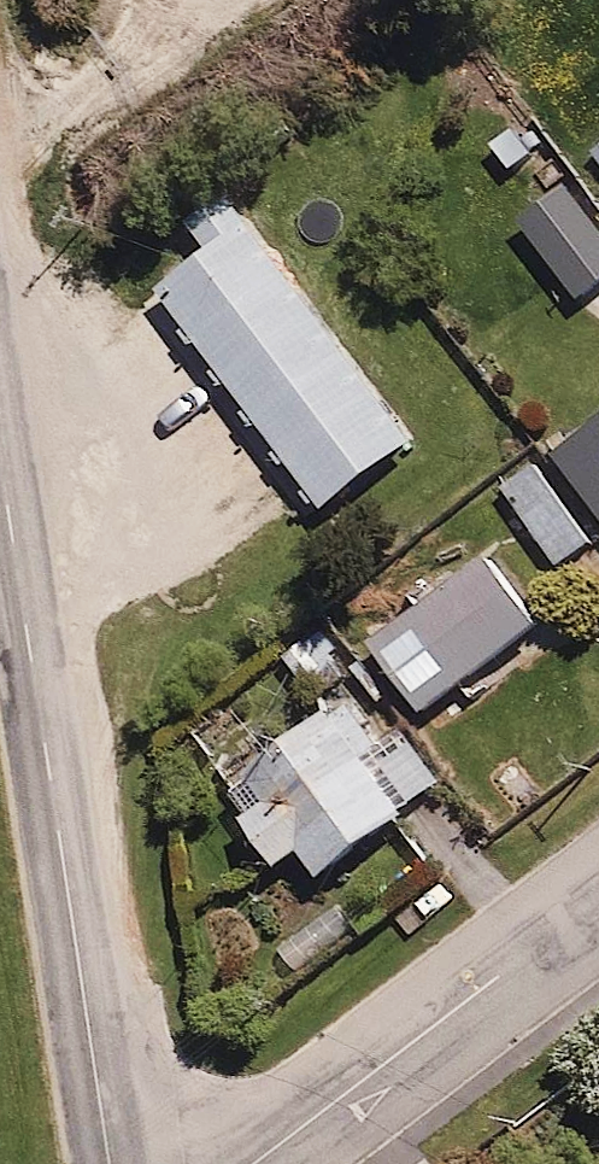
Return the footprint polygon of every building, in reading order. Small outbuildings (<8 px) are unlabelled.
[(524,236),(591,317),(598,311),(598,234),(569,198),(524,236)] [(316,504),(400,443),(240,222),(156,284),(316,504)] [(553,457),(598,513),(598,419),(553,457)] [(498,491),(565,568),(598,539),(598,528),(538,457),(498,491)] [(480,555),(365,641),(417,710),(532,624),(480,555)] [(259,803),(236,820),(271,867),(294,850),(313,877),(399,816),(357,758),(375,745),(340,697),(237,772),(259,803)]
